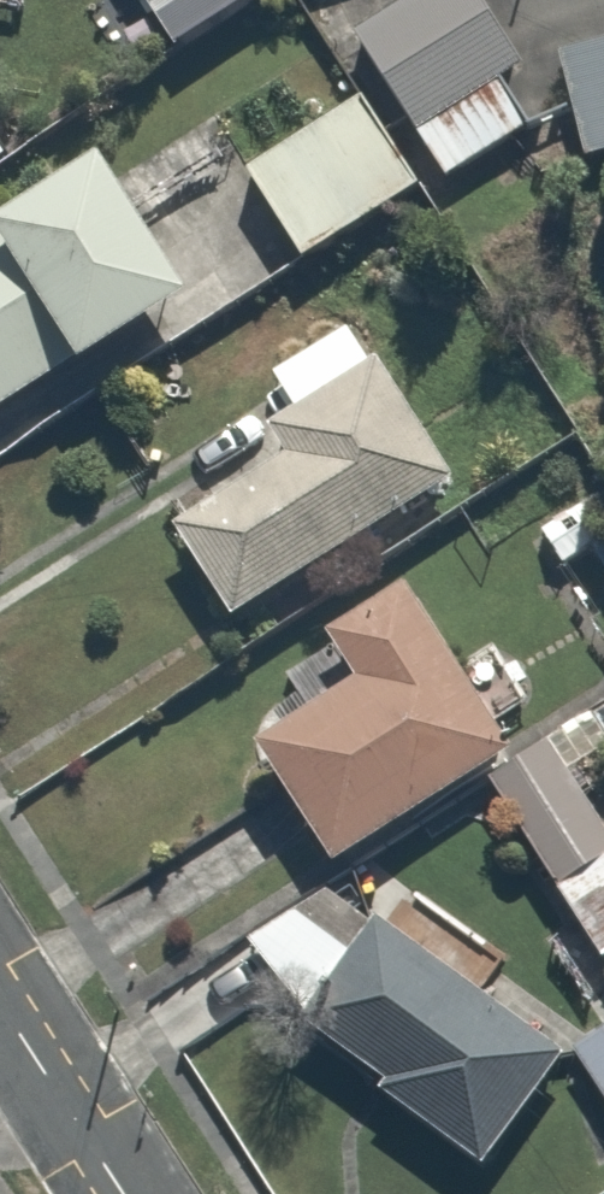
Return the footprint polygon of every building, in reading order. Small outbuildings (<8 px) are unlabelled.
[(169,45),(228,0),(135,0),(169,45)] [(258,29),(292,3),(290,0),(236,0),(258,29)] [(431,180),(543,100),(472,0),(389,0),(332,41),(359,79),(431,180)] [(538,47),(569,164),(603,155),(603,30),(538,47)] [(431,180),(359,79),(230,172),(302,273),(431,180)] [(54,361),(173,280),(84,147),(0,204),(0,281),(54,361)] [(0,281),(0,397),(54,361),(0,281)] [(439,469),(369,352),(254,421),(267,443),(149,513),(206,608),(439,469)] [(305,852),(494,741),(394,569),(312,617),(343,670),(235,733),(305,852)] [(481,767),(603,966),(603,800),(555,721),(481,767)] [(467,1166),(553,1029),(358,908),(336,944),(263,899),(234,946),(308,991),(286,1026),(365,1075),(352,1095),(467,1166)] [(552,1049),(603,1128),(603,1015),(552,1049)]
